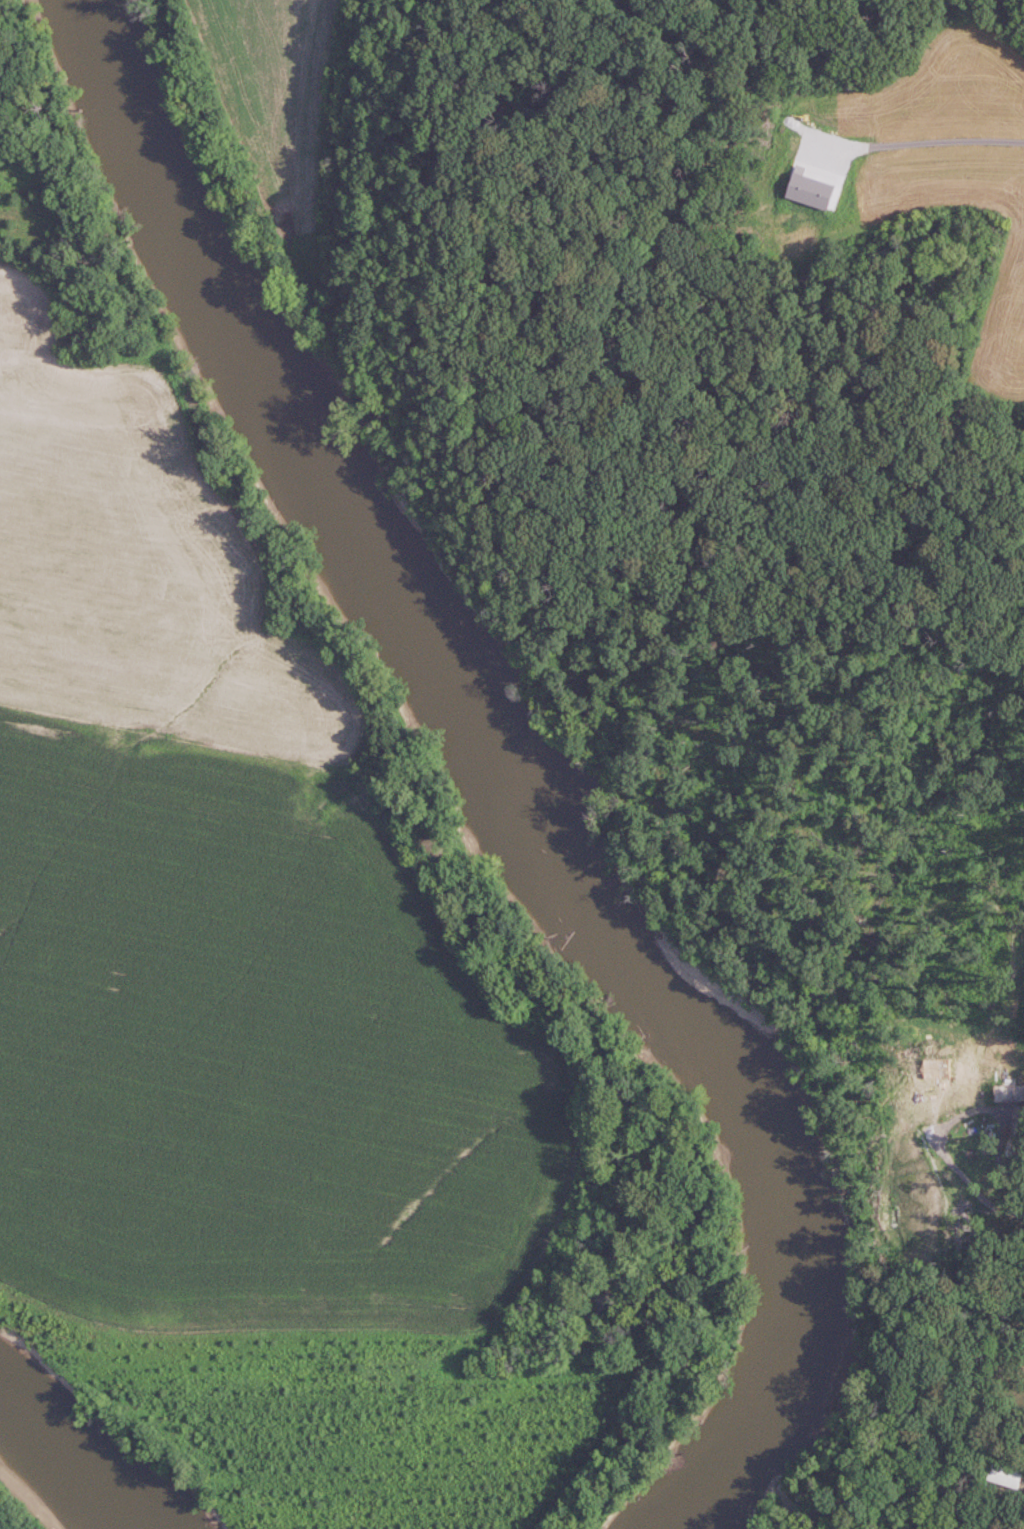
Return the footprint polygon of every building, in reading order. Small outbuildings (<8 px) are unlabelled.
[(1023,1102),(1023,1082),(1023,1071),(1009,1071),(1009,1084),(996,1084),(996,1102),(1023,1102)] [(1021,1160),(1023,1144),(1023,1107),(1015,1105),(1005,1157),(1021,1160)] [(993,1463),(989,1482),(1020,1489),(1023,1470),(993,1463)]
